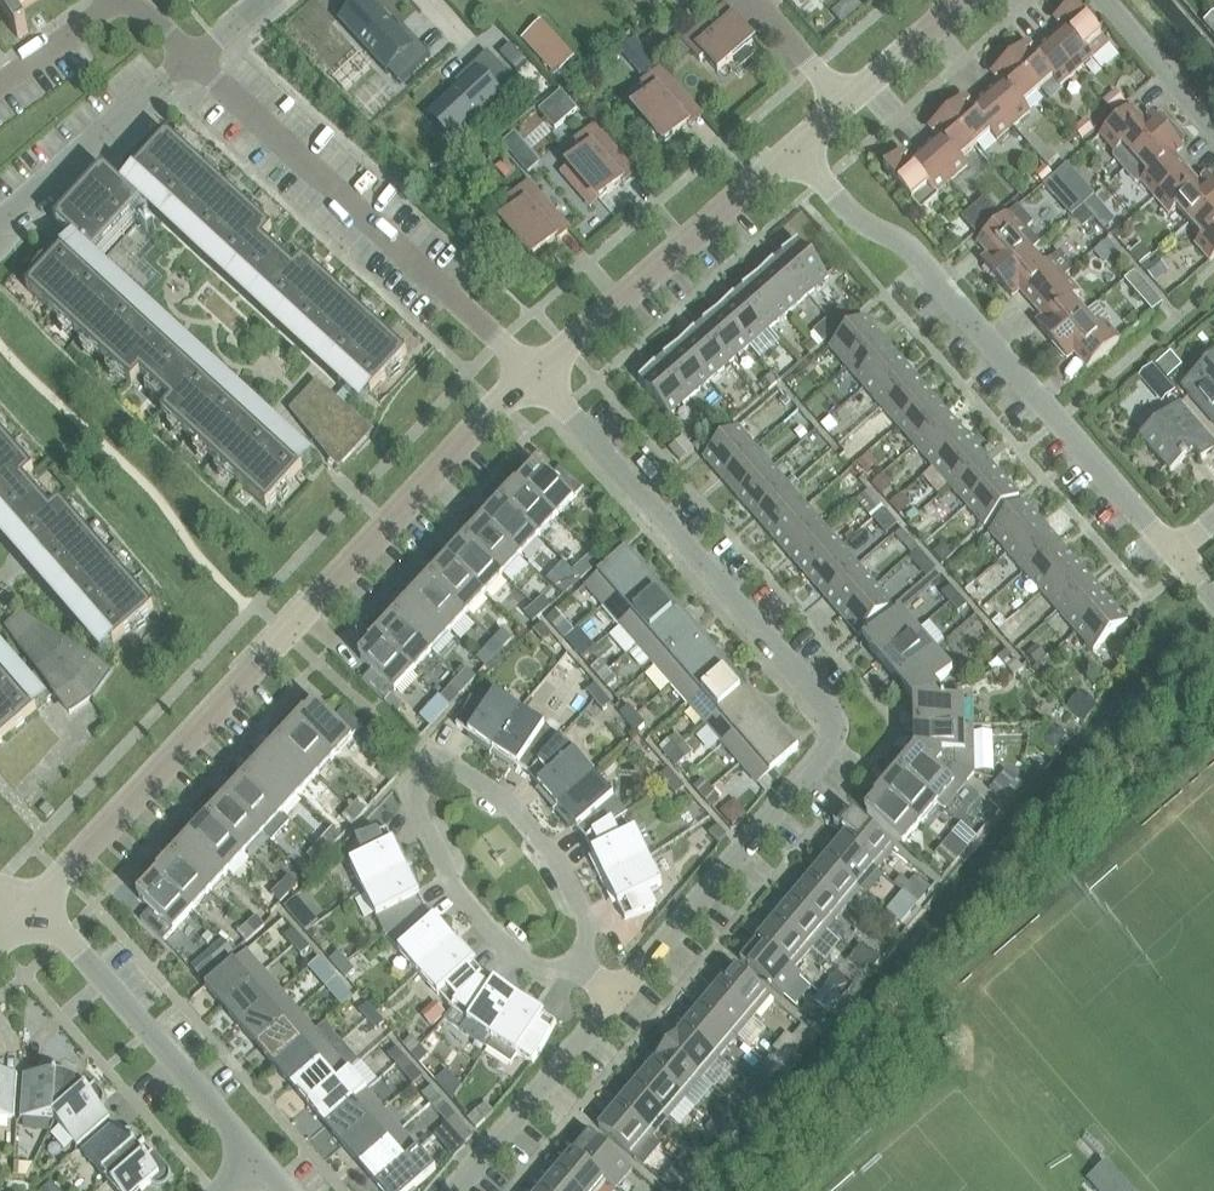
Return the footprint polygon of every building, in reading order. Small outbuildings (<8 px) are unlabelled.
[(15,11),(6,16),(19,39),(29,33),(17,13),(38,0),(8,0),(15,11)] [(843,4),(852,14),(861,7),(855,0),(848,0),(843,4)] [(373,1),(344,28),(386,73),(389,71),(401,84),(431,56),(429,55),(426,58),(373,1)] [(1063,27),(1048,40),(1077,72),(1109,45),(1074,4),(1057,19),(1063,27)] [(738,17),(727,5),(683,42),(691,51),(701,62),(706,58),(718,72),(754,41),(735,19),(738,17)] [(1205,22),(1213,33),(1213,14),(1205,22)] [(548,29),(530,46),(556,74),(575,58),(548,29)] [(616,49),(626,60),(642,46),(633,35),(616,49)] [(1027,45),(1011,59),(1039,92),(1054,79),(1060,87),(1077,72),(1048,40),(1034,53),(1027,45)] [(683,42),(672,51),(680,60),(691,51),(683,42)] [(511,44),(500,54),(517,72),(527,62),(511,44)] [(647,51),(636,60),(650,77),(661,68),(647,51)] [(490,58),(426,117),(429,119),(435,113),(459,140),(505,97),(503,95),(516,83),(488,53),(487,54),(490,58)] [(1001,81),(986,94),(1014,127),(1031,112),(1024,105),(1039,92),(1011,59),(994,73),(1001,81)] [(641,86),(650,96),(635,108),(666,144),(688,125),(690,127),(703,116),(661,68),(650,77),(641,86)] [(1116,90),(1103,102),(1113,114),(1126,103),(1116,90)] [(555,130),(578,110),(561,92),(539,111),(555,130)] [(964,99),(948,114),(976,146),(991,133),(998,141),(1014,127),(986,94),(971,107),(964,99)] [(1115,160),(1125,171),(1176,126),(1164,113),(1158,113),(1147,123),(1134,107),(1101,135),(1116,152),(1115,160)] [(938,135),(923,149),(952,181),(968,167),(962,159),(976,146),(948,114),(932,128),(938,135)] [(1086,121),(1074,131),(1084,142),(1096,132),(1086,121)] [(595,125),(575,142),(584,153),(569,165),(600,201),(622,182),(624,184),(637,173),(595,125)] [(1142,182),(1156,198),(1189,170),(1176,155),(1183,148),(1181,146),(1184,144),(1184,135),(1176,126),(1125,171),(1135,182),(1142,182)] [(513,134),(502,144),(511,154),(522,145),(513,134)] [(132,176),(133,176),(372,396),(408,356),(304,260),(295,269),(265,242),(274,232),(169,136),(132,176)] [(952,181),(923,149),(908,162),(902,154),(885,169),(920,209),(952,181)] [(1059,156),(1048,165),(1049,167),(1056,175),(1067,165),(1059,156)] [(506,159),(495,168),(506,181),(517,172),(506,159)] [(1067,165),(1056,175),(1066,186),(1077,176),(1067,165)] [(1049,167),(1037,177),(1044,185),(1056,175),(1049,167)] [(104,170),(55,223),(95,259),(143,206),(104,170)] [(1191,223),(1213,203),(1213,184),(1209,178),(1202,185),(1189,170),(1156,198),(1170,215),(1178,208),(1191,223)] [(1056,175),(1044,185),(1054,196),(1066,186),(1056,175)] [(503,222),(534,258),(556,239),(558,241),(571,230),(529,182),(509,200),(518,210),(503,222)] [(1095,197),(1084,206),(1095,219),(1106,209),(1095,197)] [(991,203),(980,213),(991,226),(1002,216),(991,203)] [(1191,223),(1204,238),(1196,244),(1211,262),(1213,259),(1213,203),(1191,223)] [(984,264),(999,281),(1031,252),(1030,250),(1040,241),(1029,228),(1033,224),(1030,221),(1030,217),(1020,206),(978,242),(992,258),(984,264)] [(1084,206),(1072,217),(1083,229),(1095,219),(1084,206)] [(980,213),(966,225),(978,238),(991,226),(980,213)] [(1108,242),(1096,253),(1103,261),(1115,250),(1108,242)] [(799,243),(779,261),(809,296),(830,278),(799,243)] [(1143,245),(1131,255),(1141,267),(1153,256),(1143,245)] [(163,414),(268,510),(304,470),(64,250),(28,290),(133,386),(142,377),(172,404),(163,414)] [(155,250),(147,259),(156,267),(164,258),(155,250)] [(1033,305),(1066,277),(1076,269),(1061,252),(1044,267),(1031,252),(999,281),(1013,297),(1020,290),(1033,305)] [(1158,260),(1149,268),(1159,280),(1168,272),(1158,260)] [(779,261),(759,278),(789,313),(809,296),(779,261)] [(1135,272),(1125,281),(1136,293),(1146,284),(1135,272)] [(1039,327),(1053,343),(1086,315),(1073,300),(1081,293),(1066,277),(1033,305),(1047,320),(1039,327)] [(759,278),(739,296),(769,330),(789,313),(759,278)] [(739,296),(719,313),(750,348),(769,330),(739,296)] [(1086,315),(1053,343),(1067,359),(1075,353),(1089,368),(1121,340),(1106,323),(1110,320),(1097,305),(1086,315)] [(842,309),(830,320),(839,331),(852,320),(842,309)] [(719,313),(700,330),(730,365),(750,348),(719,313)] [(831,348),(848,368),(883,337),(865,318),(831,348)] [(829,321),(813,334),(823,345),(838,332),(829,321)] [(700,330),(680,347),(710,382),(730,365),(700,330)] [(848,368),(865,387),(900,357),(883,337),(848,368)] [(810,340),(802,348),(809,355),(817,348),(810,340)] [(680,347),(660,364),(691,399),(710,382),(680,347)] [(1156,364),(1167,377),(1182,364),(1171,352),(1156,364)] [(865,387),(882,407),(917,377),(900,357),(865,387)] [(1183,386),(1213,422),(1213,359),(1183,386)] [(691,399),(660,364),(641,382),(671,416),(691,399)] [(1150,368),(1140,377),(1162,402),(1175,391),(1152,366),(1151,367),(1150,368)] [(771,377),(762,385),(768,393),(777,384),(771,377)] [(882,407),(899,427),(934,397),(917,377),(882,407)] [(318,439),(321,435),(344,463),(370,434),(318,386),(296,411),(318,439)] [(786,397),(780,402),(785,408),(791,403),(786,397)] [(899,427),(916,447),(951,417),(934,397),(899,427)] [(822,404),(811,414),(821,425),(829,418),(832,416),(822,404)] [(1142,438),(1172,472),(1194,452),(1202,461),(1213,451),(1213,442),(1181,404),(1142,438)] [(916,447),(933,466),(968,436),(951,417),(916,447)] [(713,425),(721,434),(728,428),(720,418),(713,425)] [(829,418),(821,425),(830,435),(838,429),(829,418)] [(705,458),(722,478),(756,447),(739,428),(705,458)] [(802,428),(796,434),(803,442),(809,436),(802,428)] [(115,646),(155,611),(62,503),(52,512),(25,481),(35,473),(0,432),(0,514),(115,646)] [(933,466),(951,486),(985,456),(968,436),(933,466)] [(684,438),(671,450),(681,462),(695,450),(684,438)] [(722,478),(739,497),(773,467),(756,447),(722,478)] [(868,454),(858,463),(866,473),(876,464),(868,454)] [(951,486),(968,506),(1003,476),(985,456),(951,486)] [(532,473),(521,485),(557,518),(585,488),(562,466),(552,477),(541,467),(540,468),(532,473)] [(773,467),(739,497),(756,517),(791,487),(797,481),(793,477),(787,483),(777,472),(773,467)] [(850,471),(841,478),(849,487),(858,480),(850,471)] [(884,475),(873,484),(882,494),(892,485),(884,475)] [(1003,476),(968,506),(986,527),(1021,497),(1003,476)] [(521,485),(503,504),(539,537),(557,518),(521,485)] [(756,517),(773,537),(808,507),(791,487),(756,517)] [(872,495),(867,490),(855,500),(872,519),(884,509),(872,495)] [(901,495),(890,504),(899,514),(910,505),(901,495)] [(991,532),(1008,552),(1042,522),(1025,502),(991,532)] [(503,504),(485,524),(521,557),(539,537),(503,504)] [(773,537),(790,557),(825,526),(808,507),(773,537)] [(894,520),(886,511),(874,521),(882,531),(894,520)] [(1008,552),(1025,572),(1060,542),(1042,522),(1008,552)] [(485,524),(468,543),(503,576),(521,557),(485,524)] [(790,557),(808,576),(842,546),(825,526),(790,557)] [(901,529),(894,536),(911,555),(918,549),(901,529)] [(1025,572),(1042,592),(1077,562),(1060,542),(1025,572)] [(468,543),(450,562),(486,595),(503,576),(468,543)] [(808,576),(825,596),(859,566),(842,546),(808,576)] [(944,546),(934,554),(942,564),(951,555),(944,546)] [(925,557),(920,550),(910,558),(916,565),(925,557)] [(587,586),(605,607),(646,571),(634,558),(627,553),(626,552),(587,586)] [(450,562),(432,581),(468,614),(486,595),(450,562)] [(1042,592),(1059,611),(1094,581),(1077,562),(1042,592)] [(584,563),(575,571),(583,580),(592,572),(584,563)] [(955,564),(947,571),(955,580),(956,581),(964,574),(955,564)] [(825,596),(842,616),(877,586),(859,566),(825,596)] [(583,580),(575,571),(565,579),(573,588),(583,580)] [(605,607),(622,627),(663,591),(646,571),(605,607)] [(432,581),(415,600),(450,633),(468,614),(432,581)] [(1059,611),(1076,631),(1111,601),(1094,581),(1059,611)] [(877,586),(842,616),(860,637),(895,606),(877,586)] [(943,594),(951,603),(960,595),(952,586),(943,594)] [(622,627),(639,646),(680,611),(663,591),(622,627)] [(960,595),(951,603),(959,612),(968,605),(960,595)] [(545,597),(535,605),(543,614),(552,606),(545,597)] [(415,600),(397,619),(432,652),(450,633),(415,600)] [(1111,601),(1076,631),(1094,652),(1129,622),(1111,601)] [(543,614),(535,605),(526,614),(534,623),(543,614)] [(558,610),(548,619),(558,630),(567,639),(576,631),(568,622),(558,610)] [(872,650),(882,662),(919,631),(901,610),(866,641),(867,642),(872,650)] [(639,646),(656,666),(697,631),(680,611),(639,646)] [(11,627),(72,716),(95,700),(111,678),(23,615),(11,627)] [(397,619),(379,639),(415,672),(432,652),(397,619)] [(1016,619),(1003,630),(1009,637),(1022,626),(1016,619)] [(543,624),(534,631),(543,641),(552,633),(543,624)] [(504,631),(496,640),(504,648),(513,639),(504,631)] [(576,631),(567,639),(575,649),(584,641),(576,631)] [(656,666),(673,686),(714,650),(697,631),(656,666)] [(882,662),(899,682),(936,651),(919,631),(882,662)] [(415,672),(379,639),(368,651),(363,659),(362,660),(373,670),(363,681),(386,702),(393,695),(415,672)] [(1121,657),(1133,647),(1127,639),(1115,650),(1121,657)] [(504,648),(496,640),(487,649),(496,657),(504,648)] [(1037,648),(1027,657),(1035,667),(1046,658),(1037,648)] [(673,686),(691,706),(732,670),(714,650),(673,686)] [(999,658),(1007,668),(1016,660),(1008,650),(999,658)] [(899,682),(916,702),(942,692),(936,686),(954,671),(936,651),(899,682)] [(569,654),(557,667),(567,673),(577,664),(578,664),(569,653),(569,654)] [(1016,660),(1007,668),(1016,677),(1024,669),(1016,660)] [(593,669),(601,679),(610,671),(602,661),(593,669)] [(38,712),(0,668),(0,745),(38,712)] [(469,669),(460,678),(469,686),(477,677),(469,669)] [(691,706),(708,726),(749,690),(732,670),(691,706)] [(610,671),(601,679),(609,688),(618,680),(610,671)] [(469,686),(460,678),(451,687),(460,695),(469,686)] [(587,692),(596,702),(605,694),(596,684),(587,692)] [(708,726),(725,745),(766,710),(749,690),(708,726)] [(916,702),(917,727),(965,726),(965,699),(942,699),(942,692),(916,702)] [(605,694),(596,702),(604,711),(613,703),(605,694)] [(393,695),(386,702),(397,712),(403,705),(393,695)] [(495,751),(521,711),(497,695),(488,707),(473,697),(458,726),(472,736),(495,751)] [(1079,696),(1065,711),(1080,725),(1082,722),(1094,710),(1093,709),(1094,708),(1091,706),(1084,699),(1083,700),(1079,696)] [(311,713),(300,724),(335,757),(363,727),(345,710),(335,720),(320,706),(318,707),(311,713)] [(622,714),(630,723),(639,715),(631,706),(622,714)] [(725,745),(742,765),(783,729),(766,710),(725,745)] [(521,711),(495,751),(517,766),(519,767),(531,775),(552,751),(563,739),(547,727),(522,711),(521,711)] [(639,715),(630,723),(638,733),(647,725),(639,715)] [(300,724),(282,744),(317,777),(335,757),(300,724)] [(917,727),(917,753),(976,773),(975,726),(965,726),(917,727)] [(1052,727),(1041,740),(1053,749),(1064,736),(1052,727)] [(783,729),(742,765),(759,785),(765,791),(766,792),(781,775),(780,774),(776,770),(799,751),(797,749),(793,741),(783,729)] [(555,810),(556,811),(597,777),(563,739),(531,775),(541,787),(555,810)] [(661,748),(670,758),(679,750),(671,740),(661,748)] [(282,744),(264,763),(300,796),(317,777),(282,744)] [(679,750),(670,758),(678,767),(687,759),(679,750)] [(901,772),(938,804),(945,809),(976,773),(917,753),(901,772)] [(264,763),(246,782),(282,815),(300,796),(264,763)] [(392,766),(384,775),(392,783),(401,774),(392,766)] [(661,777),(669,786),(678,779),(670,769),(661,777)] [(901,772),(884,792),(921,824),(938,804),(901,772)] [(1006,773),(998,782),(1007,790),(1015,780),(1006,773)] [(594,839),(613,825),(629,814),(597,777),(556,811),(556,812),(577,828),(589,842),(594,839)] [(678,779),(669,786),(677,796),(686,788),(678,779)] [(696,788),(704,797),(713,789),(705,780),(696,788)] [(246,782),(228,801),(264,834),(282,815),(246,782)] [(1007,790),(998,782),(990,792),(999,799),(1007,790)] [(713,789),(704,797),(712,807),(721,799),(713,789)] [(921,824),(884,792),(874,805),(869,813),(869,814),(904,844),(921,824)] [(361,800),(352,809),(361,817),(370,808),(361,800)] [(228,801),(211,820),(246,853),(264,834),(228,801)] [(361,817),(352,809),(344,818),(353,826),(361,817)] [(848,835),(843,841),(879,870),(896,850),(855,815),(843,830),(848,835)] [(211,820),(193,840),(228,873),(246,853),(211,820)] [(602,881),(602,882),(650,858),(637,832),(620,840),(613,825),(594,839),(599,850),(594,853),(595,855),(602,881)] [(728,836),(719,826),(710,834),(719,843),(728,836)] [(332,829),(316,846),(326,855),(342,838),(332,829)] [(352,864),(365,891),(412,868),(412,867),(396,846),(389,830),(358,841),(366,857),(352,864)] [(954,835),(946,844),(955,852),(961,857),(969,848),(954,835)] [(193,840),(175,859),(211,892),(228,873),(193,840)] [(843,841),(827,861),(862,890),(879,870),(843,841)] [(946,844),(938,853),(953,867),(961,857),(955,852),(946,844)] [(326,855),(316,846),(307,855),(317,865),(326,855)] [(650,858),(602,882),(603,882),(618,904),(626,920),(657,909),(648,892),(663,885),(650,858)] [(175,859),(157,878),(193,911),(211,892),(175,859)] [(827,861),(810,881),(845,910),(862,890),(827,861)] [(365,891),(387,936),(428,909),(420,894),(413,869),(412,868),(365,891)] [(290,877),(281,886),(290,894),(299,885),(290,877)] [(915,877),(903,891),(919,904),(931,890),(915,877)] [(193,911),(157,878),(146,890),(142,898),(141,899),(152,909),(142,920),(165,941),(193,911)] [(810,881),(793,901),(828,930),(845,910),(810,881)] [(290,894),(281,886),(273,895),(281,903),(290,894)] [(889,914),(898,921),(902,924),(919,904),(903,891),(886,911),(889,914)] [(286,908),(295,918),(304,910),(295,901),(286,908)] [(793,901),(776,921),(811,950),(828,930),(793,901)] [(428,909),(387,936),(401,953),(416,969),(419,973),(459,938),(438,921),(436,919),(428,909)] [(898,921),(889,914),(882,921),(891,929),(898,921)] [(258,917),(249,925),(256,934),(266,926),(258,917)] [(776,921),(760,940),(795,970),(811,950),(776,921)] [(256,934),(249,925),(239,933),(247,942),(256,934)] [(286,937),(294,947),(303,939),(295,929),(286,937)] [(419,973),(453,1011),(484,974),(474,962),(462,942),(460,939),(459,938),(419,973)] [(303,939),(294,947),(303,956),(312,948),(303,939)] [(795,970),(760,940),(742,961),(785,997),(802,976),(795,970)] [(224,949),(230,955),(235,949),(229,944),(224,949)] [(862,946),(856,954),(864,961),(870,966),(874,969),(882,959),(873,951),(871,953),(862,946)] [(207,987),(224,1007),(265,971),(248,951),(207,987)] [(331,960),(339,970),(348,962),(340,952),(331,960)] [(206,954),(190,967),(201,979),(216,966),(206,954)] [(856,954),(849,962),(858,969),(863,974),(870,966),(864,961),(856,954)] [(348,962),(339,970),(348,979),(356,971),(348,962)] [(736,968),(719,988),(754,1018),(771,998),(736,968)] [(320,977),(329,986),(338,978),(329,969),(320,977)] [(224,1007),(242,1027),(283,991),(265,971),(224,1007)] [(487,1049),(488,1049),(523,994),(522,994),(498,983),(484,974),(453,1011),(473,1025),(466,1035),(487,1049)] [(338,978),(329,986),(337,996),(346,988),(338,978)] [(828,986),(822,994),(831,1001),(836,1005),(842,998),(837,993),(828,986)] [(719,988),(702,1008),(737,1038),(754,1018),(719,988)] [(242,1027),(259,1047),(300,1011),(283,991),(242,1027)] [(523,994),(488,1049),(512,1066),(519,1056),(534,1066),(543,1052),(557,1023),(543,1013),(524,995),(523,994)] [(822,994),(815,1002),(824,1009),(829,1013),(836,1005),(831,1001),(822,994)] [(360,1012),(368,1021),(377,1013),(369,1004),(360,1012)] [(702,1008),(686,1028),(721,1058),(737,1038),(702,1008)] [(259,1047),(276,1066),(317,1031),(300,1011),(259,1047)] [(377,1013),(368,1021),(376,1031),(385,1023),(377,1013)] [(276,1066),(293,1086),(343,1043),(325,1023),(317,1031),(276,1066)] [(680,1023),(663,1044),(703,1078),(721,1058),(686,1028),(680,1023)] [(788,1033),(781,1041),(790,1049),(797,1041),(788,1033)] [(405,1045),(413,1054),(422,1046),(414,1037),(405,1045)] [(790,1049),(781,1041),(775,1049),(784,1057),(790,1049)] [(310,1106),(351,1070),(360,1063),(343,1043),(293,1086),(310,1106)] [(646,1065),(651,1069),(686,1099),(703,1078),(663,1044),(646,1065)] [(422,1046),(413,1054),(421,1064),(430,1056),(422,1046)] [(389,1056),(397,1065),(406,1058),(398,1048),(389,1056)] [(775,1049),(770,1055),(779,1062),(784,1057),(775,1049)] [(406,1058),(397,1065),(406,1075),(415,1067),(406,1058)] [(15,1118),(18,1075),(4,1074),(4,1070),(3,1068),(1,1065),(0,1065),(0,1117),(15,1118)] [(22,1119),(56,1121),(74,1085),(59,1077),(60,1067),(59,1067),(50,1067),(46,1067),(43,1068),(41,1070),(39,1073),(39,1076),(25,1075),(22,1119)] [(651,1069),(634,1089),(670,1118),(686,1099),(651,1069)] [(310,1106),(327,1126),(368,1090),(351,1070),(310,1106)] [(754,1074),(748,1082),(756,1089),(762,1094),(771,1083),(756,1071),(754,1074)] [(445,1072),(435,1081),(453,1100),(460,1089),(445,1072)] [(756,1089),(748,1082),(741,1089),(750,1097),(756,1089)] [(74,1085),(56,1121),(78,1147),(111,1118),(102,1107),(104,1105),(105,1102),(105,1099),(105,1096),(103,1093),(97,1086),(96,1085),(88,1092),(74,1085)] [(423,1095),(432,1105),(441,1097),(432,1088),(423,1095)] [(634,1089),(618,1109),(653,1138),(670,1118),(634,1089)] [(327,1126),(344,1145),(385,1110),(368,1090),(327,1126)] [(441,1097),(432,1105),(440,1114),(449,1106),(441,1097)] [(653,1138),(618,1109),(600,1129),(644,1166),(661,1146),(653,1138)] [(344,1145),(362,1165),(403,1130),(385,1110),(344,1145)] [(478,1112),(469,1119),(478,1129),(487,1121),(478,1112)] [(721,1114),(714,1121),(723,1129),(729,1121),(721,1114)] [(723,1129),(714,1121),(707,1129),(716,1137),(723,1129)] [(83,1152),(110,1183),(142,1155),(137,1150),(146,1142),(145,1141),(139,1135),(137,1132),(134,1131),(130,1131),(127,1132),(125,1134),(115,1123),(83,1152)] [(465,1144),(474,1136),(466,1126),(457,1134),(465,1144)] [(362,1165),(379,1185),(420,1149),(403,1130),(362,1165)] [(573,1154),(605,1181),(616,1190),(634,1169),(591,1133),(573,1154)] [(1100,1158),(1105,1153),(1087,1134),(1082,1139),(1100,1158)] [(379,1185),(384,1190),(413,1190),(437,1170),(420,1149),(379,1185)] [(110,1183),(117,1190),(143,1190),(152,1183),(155,1185),(158,1187),(161,1187),(165,1186),(168,1184),(170,1182),(171,1179),(172,1175),(171,1172),(169,1169),(156,1154),(155,1152),(146,1160),(142,1155),(110,1183)] [(557,1174),(576,1190),(596,1190),(605,1181),(573,1154),(557,1174)] [(687,1154),(680,1162),(689,1169),(696,1161),(687,1154)] [(689,1169),(680,1162),(673,1170),(682,1177),(689,1169)] [(1106,1163),(1087,1180),(1097,1190),(1131,1190),(1106,1163)] [(542,1190),(576,1190),(557,1174),(542,1190)]
